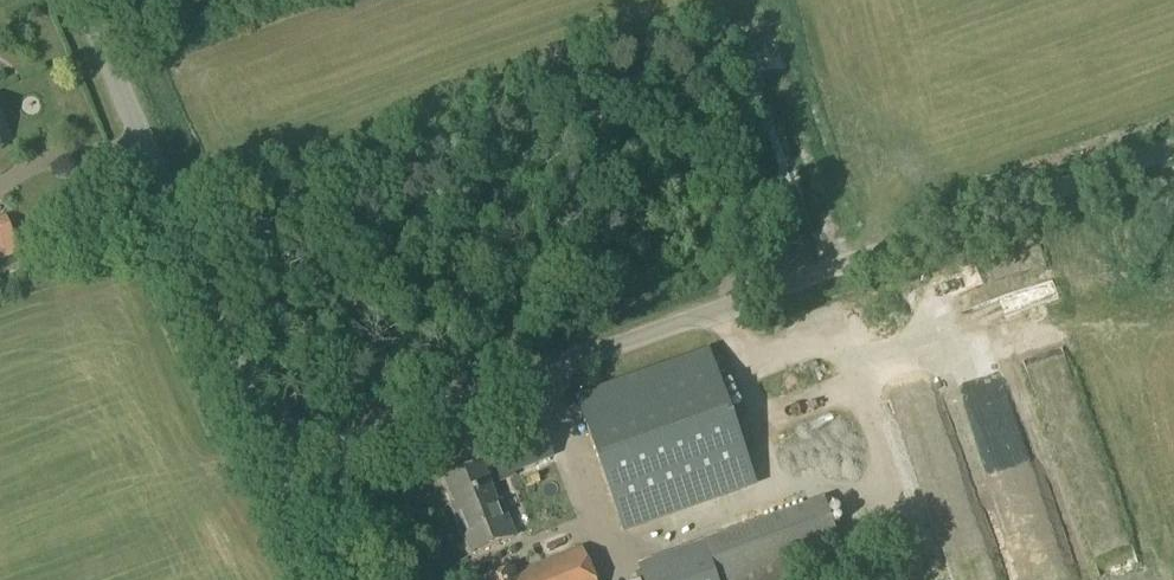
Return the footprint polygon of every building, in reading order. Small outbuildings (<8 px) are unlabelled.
[(20,253),(4,218),(0,220),(0,262),(20,253)] [(623,536),(757,489),(709,352),(575,399),(623,536)] [(987,421),(1002,474),(1023,468),(1008,415),(987,421)] [(542,434),(541,429),(489,449),(496,467),(500,476),(551,457),(542,434)] [(495,503),(481,468),(445,482),(459,516),(455,518),(469,555),(514,537),(499,502),(495,503)] [(742,530),(760,579),(798,579),(844,564),(823,502),(742,530)] [(650,579),(700,579),(722,572),(708,533),(641,556),(650,579)] [(581,548),(514,574),(514,572),(492,579),(594,579),(581,548)]
